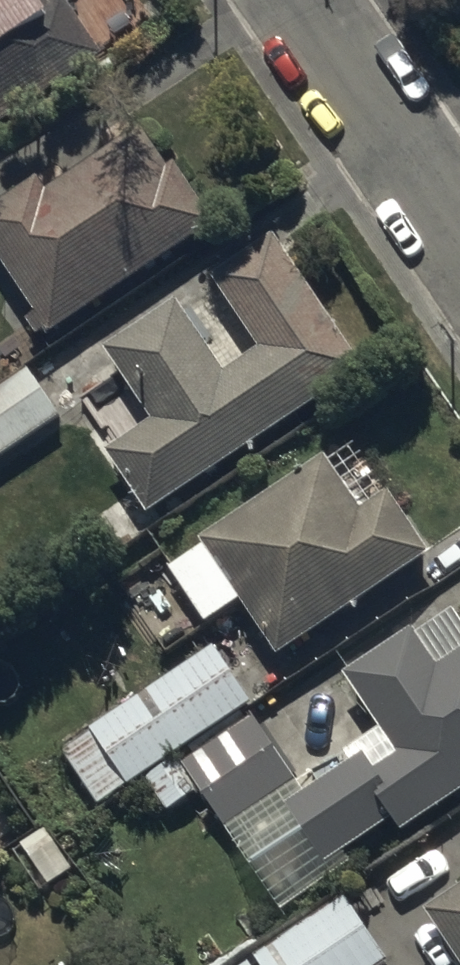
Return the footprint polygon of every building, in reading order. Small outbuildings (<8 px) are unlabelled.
[(106,61),(67,0),(50,11),(43,0),(0,0),(0,130),(106,61)] [(0,199),(0,271),(50,344),(221,228),(180,169),(169,176),(140,134),(48,197),(34,176),(0,199)] [(112,454),(152,515),(368,372),(279,238),(215,281),(263,354),(230,377),(182,304),(108,352),(156,425),(112,454)] [(62,420),(27,367),(0,385),(0,462),(62,420)] [(245,605),(281,660),(435,558),(393,494),(363,514),(327,458),(202,541),(208,550),(174,573),(210,627),(245,605)] [(403,836),(459,798),(459,622),(456,615),(420,639),(417,635),(349,680),(383,732),(348,756),(355,766),(291,809),(329,867),(394,823),(403,836)] [(215,652),(63,753),(100,808),(252,706),(215,652)] [(182,759),(146,781),(166,813),(203,792),(228,833),(298,790),(255,720),(184,763),(182,759)] [(459,958),(459,892),(429,912),(459,958)] [(255,960),(259,964),(390,964),(347,899),(255,960)]
